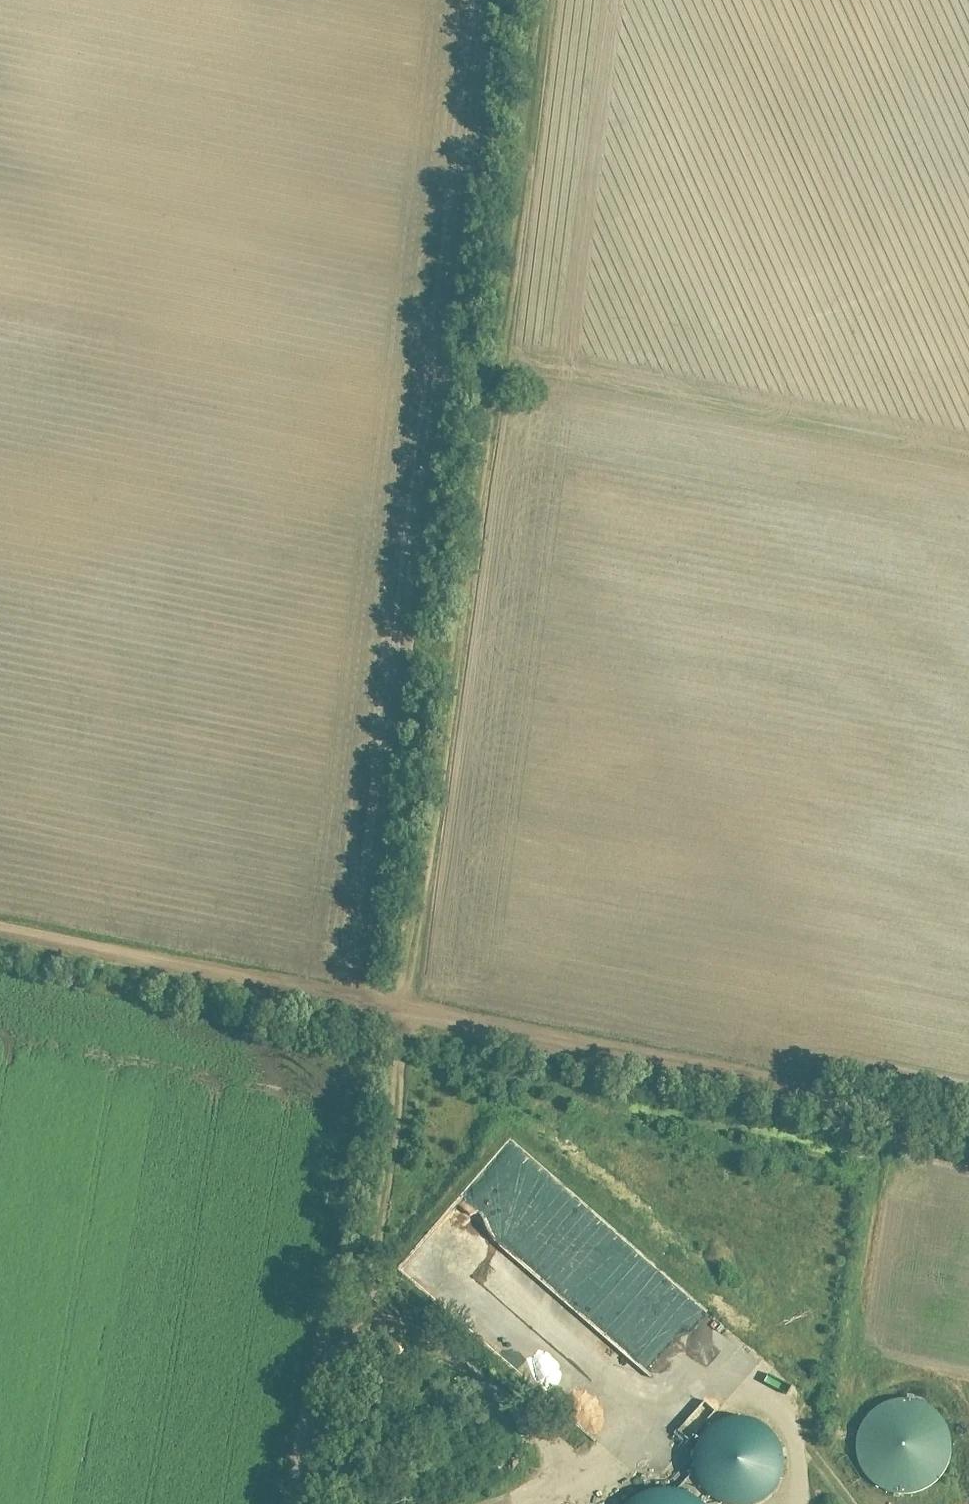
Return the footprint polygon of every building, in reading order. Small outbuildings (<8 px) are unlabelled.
[(959,1454),(959,1438),(953,1422),(943,1410),(929,1401),(913,1398),(897,1399),(882,1406),(870,1417),(863,1431),(860,1447),(862,1463),(870,1478),(883,1489),(898,1495),(915,1497),(931,1492),(944,1483),(954,1469),(959,1454)] [(792,1463),(791,1447),(785,1433),(775,1422),(762,1414),(746,1412),(731,1414),(718,1422),(707,1433),(701,1448),(701,1463),(705,1478),(713,1490),(725,1499),(739,1503),(754,1503),(768,1499),(780,1490),(788,1477),(792,1463)] [(706,1502),(690,1494),(673,1491),(655,1494),(639,1503),(708,1503),(706,1502)]
